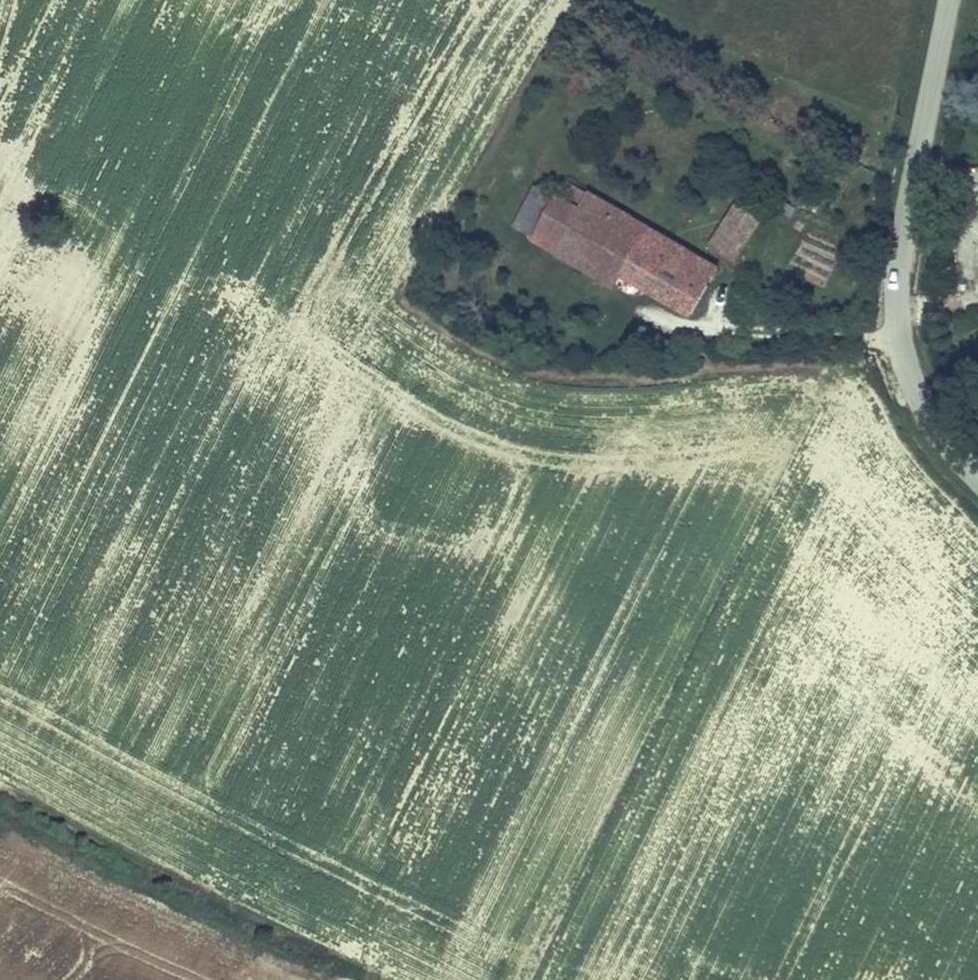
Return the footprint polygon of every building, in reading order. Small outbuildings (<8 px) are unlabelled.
[(698,260),(569,185),(560,199),(581,212),(559,252),(620,287),(623,280),(691,319),(708,288),(688,277),(698,260)] [(711,240),(737,255),(762,211),(735,196),(711,240)] [(536,238),(559,252),(581,212),(560,199),(536,238)] [(718,271),(698,260),(688,277),(708,288),(718,271)]
